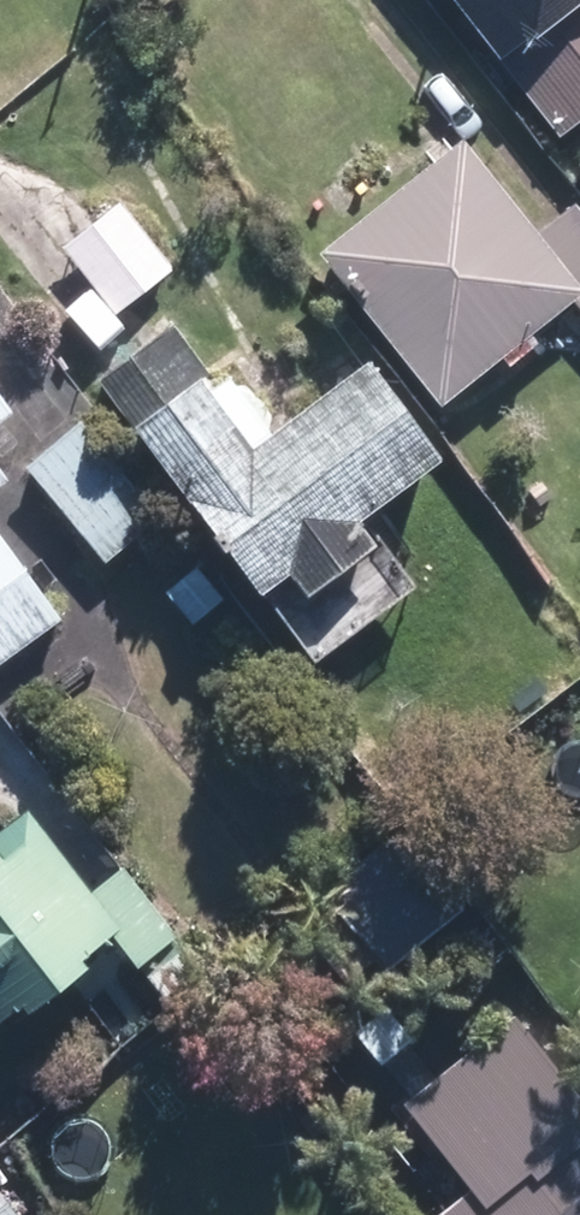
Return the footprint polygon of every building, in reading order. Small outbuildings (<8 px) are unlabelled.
[(564,141),(579,129),(579,0),(453,0),(564,141)] [(321,249),(444,405),(579,299),(579,291),(461,140),(321,249)] [(128,201),(66,248),(118,316),(180,268),(128,201)] [(548,239),(579,279),(579,214),(548,239)] [(178,324),(100,384),(263,597),(293,575),(310,598),(378,546),(361,523),(444,460),(370,362),(267,440),(178,324)] [(14,413),(0,394),(0,423),(14,413)] [(80,427),(29,471),(110,564),(161,520),(80,427)] [(60,622),(0,542),(0,666),(60,622)] [(202,570),(171,595),(195,624),(226,600),(202,570)] [(25,816),(0,835),(0,1020),(114,936),(25,816)] [(122,876),(93,898),(146,967),(175,945),(122,876)] [(447,1214),(579,1214),(579,1098),(522,1018),(406,1101),(474,1194),(447,1214)] [(0,1184),(0,1214),(21,1214),(0,1184)]
